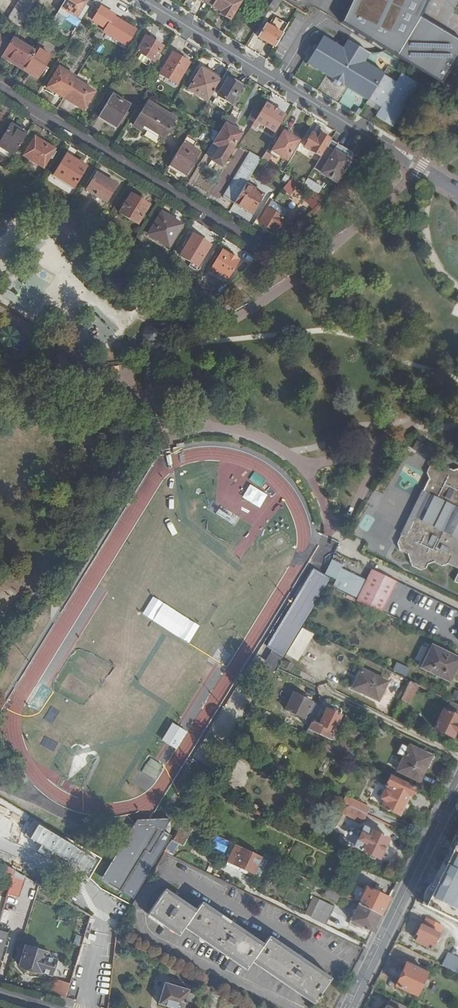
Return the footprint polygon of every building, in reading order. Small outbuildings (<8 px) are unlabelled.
[(9,17),(21,25),(37,0),(19,0),(9,17)] [(62,6),(78,16),(87,0),(66,0),(62,6)] [(208,4),(216,9),(214,12),(224,18),(236,0),(210,0),(208,4)] [(264,5),(270,9),(276,0),(268,0),(264,5)] [(341,23),(386,50),(408,63),(430,77),(441,83),(455,61),(457,56),(457,39),(419,16),(426,0),(352,0),(341,23)] [(137,29),(116,15),(106,30),(128,44),(137,29)] [(253,35),(269,45),(283,23),(272,15),(266,25),(261,22),(253,35)] [(4,53),(12,41),(0,33),(0,51),(4,53)] [(330,77),(341,83),(368,100),(368,99),(384,73),(364,61),(369,53),(347,39),(342,47),(323,35),(306,63),(330,77)] [(12,41),(4,53),(25,66),(36,49),(15,36),(12,41)] [(164,47),(148,36),(139,50),(155,62),(164,47)] [(36,49),(25,66),(40,75),(52,55),(38,45),(36,49)] [(192,63),(175,53),(162,74),(178,84),(192,63)] [(49,86),(65,97),(67,94),(77,79),(78,77),(61,66),(49,86)] [(208,100),(221,80),(221,77),(214,73),(211,74),(203,69),(190,89),(208,100)] [(396,81),(384,73),(368,99),(381,106),(376,115),(393,126),(400,115),(401,113),(419,84),(402,73),(401,73),(396,81)] [(236,107),(246,90),(225,76),(214,94),(219,96),(214,104),(227,111),(232,104),(236,107)] [(77,79),(67,94),(86,107),(96,91),(77,79)] [(117,126),(131,105),(113,95),(100,115),(117,126)] [(168,133),(178,118),(150,100),(135,124),(144,129),(149,121),(168,133)] [(286,116),(267,104),(262,112),(257,120),(276,132),(286,116)] [(257,120),(262,112),(254,106),(245,119),(249,122),(246,126),(251,129),(257,120)] [(221,134),(237,143),(243,134),(243,129),(239,127),(236,129),(233,128),(235,124),(230,121),(228,125),(227,124),(221,134)] [(16,152),(28,133),(12,124),(1,142),(16,152)] [(206,141),(212,145),(220,133),(214,129),(206,141)] [(288,160),(299,142),(285,133),(274,152),(288,160)] [(224,163),(237,143),(221,134),(214,145),(212,145),(207,153),(224,163)] [(305,147),(321,156),(331,139),(323,134),(320,137),(313,134),(305,147)] [(55,149),(36,137),(25,154),(45,167),(55,149)] [(188,137),(184,142),(194,148),(197,142),(188,137)] [(241,146),(247,150),(251,142),(245,139),(241,146)] [(356,155),(333,141),(316,170),(338,184),(347,170),(349,171),(353,164),(351,163),(356,155)] [(184,142),(171,164),(187,174),(200,152),(184,142)] [(247,184),(262,159),(251,152),(225,195),(236,203),(247,184)] [(88,166),(66,153),(55,173),(76,186),(88,166)] [(185,177),(187,174),(171,164),(169,166),(185,177)] [(117,185),(98,173),(87,190),(107,201),(117,185)] [(264,194),(247,184),(236,203),(252,213),(264,194)] [(149,204),(132,194),(120,212),(137,224),(149,204)] [(314,210),(324,201),(319,195),(309,204),(314,210)] [(287,212),(273,203),(260,222),(275,232),(277,229),(281,232),(287,222),(284,219),(287,212)] [(169,246),(182,225),(163,213),(150,234),(169,246)] [(198,266),(211,245),(194,234),(181,255),(198,266)] [(228,278),(239,260),(223,251),(212,269),(228,278)] [(211,303),(215,297),(198,286),(194,293),(211,303)] [(144,329),(142,331),(142,335),(142,338),(144,341),(146,343),(149,345),(152,345),(156,345),(159,343),(161,340),(162,337),(162,333),(161,330),(159,327),(156,325),(152,325),(149,325),(146,326),(144,329)] [(457,480),(457,471),(454,469),(449,470),(432,462),(428,464),(457,480)] [(428,464),(427,465),(424,472),(425,476),(419,489),(431,495),(422,512),(427,515),(457,531),(457,480),(428,464)] [(431,495),(419,489),(398,533),(401,532),(410,516),(422,522),(427,515),(422,512),(431,495)] [(236,526),(241,517),(229,510),(224,518),(236,526)] [(427,515),(422,522),(410,516),(401,532),(398,533),(392,543),(395,548),(403,552),(405,561),(427,572),(432,571),(435,566),(438,565),(447,569),(452,568),(457,571),(457,550),(456,538),(457,538),(457,531),(427,515)] [(332,587),(356,598),(365,579),(341,568),(343,565),(332,559),(325,574),(330,576),(336,580),(332,587)] [(357,600),(380,612),(387,597),(395,581),(372,569),(357,600)] [(285,655),(331,579),(317,570),(270,646),(285,655)] [(457,664),(457,659),(432,646),(421,669),(449,682),(457,664)] [(264,666),(271,672),(279,662),(272,656),(264,666)] [(392,670),(407,676),(410,668),(396,662),(392,670)] [(362,669),(354,688),(378,699),(387,682),(362,669)] [(409,702),(418,685),(410,681),(402,698),(409,702)] [(313,720),(321,705),(296,692),(287,709),(312,722),(313,720)] [(312,722),(308,728),(330,739),(334,732),(332,731),(340,715),(326,708),(318,723),(313,720),(312,722)] [(457,726),(457,717),(444,711),(435,729),(452,738),(457,726)] [(419,781),(431,756),(411,746),(398,770),(419,781)] [(151,758),(141,772),(155,781),(164,767),(151,758)] [(411,798),(416,787),(392,775),(387,785),(388,787),(381,797),(387,800),(383,807),(400,815),(409,797),(411,798)] [(346,798),(343,804),(366,815),(369,809),(346,798)] [(343,804),(340,811),(362,823),(366,815),(343,804)] [(109,888),(123,896),(160,828),(145,820),(109,888)] [(88,878),(98,860),(37,826),(27,845),(88,878)] [(365,828),(360,839),(356,847),(380,858),(389,839),(365,828)] [(449,856),(451,857),(447,865),(457,870),(457,831),(453,841),(456,843),(449,856)] [(207,846),(226,855),(231,843),(213,834),(207,846)] [(356,847),(360,839),(353,836),(349,843),(356,847)] [(261,858),(242,849),(234,864),(253,874),(261,858)] [(0,862),(0,875),(7,879),(13,869),(0,862)] [(445,864),(442,872),(439,870),(437,874),(422,904),(457,922),(457,870),(445,864)] [(18,895),(24,876),(15,870),(8,893),(18,895)] [(359,906),(381,916),(389,898),(368,888),(365,892),(358,889),(352,903),(359,906)] [(315,1002),(329,981),(267,939),(261,948),(199,906),(194,914),(164,893),(150,914),(181,935),(186,927),(247,968),(253,960),(315,1002)] [(341,897),(335,907),(347,913),(352,903),(341,897)] [(312,919),(326,926),(335,907),(321,901),(312,919)] [(351,922),(373,933),(381,916),(359,906),(351,922)] [(432,949),(443,927),(429,919),(425,927),(422,925),(418,933),(420,934),(417,941),(432,949)] [(10,933),(0,930),(0,966),(10,933)] [(46,958),(47,952),(26,946),(25,951),(23,950),(18,952),(17,959),(18,961),(21,962),(19,967),(32,971),(41,973),(42,971),(52,974),(56,961),(46,958)] [(457,973),(457,957),(448,952),(442,966),(457,973)] [(417,995),(427,973),(407,964),(397,986),(417,995)] [(51,994),(57,996),(65,998),(70,983),(62,980),(56,979),(51,994)] [(166,983),(159,1003),(171,1007),(173,1007),(184,1007),(185,1007),(187,1007),(191,1007),(195,996),(189,994),(190,990),(166,983)] [(208,996),(211,988),(203,983),(200,990),(208,996)] [(433,983),(429,993),(436,995),(440,986),(433,983)] [(392,998),(389,1005),(388,1005),(387,1007),(406,1007),(407,1006),(392,998)]
